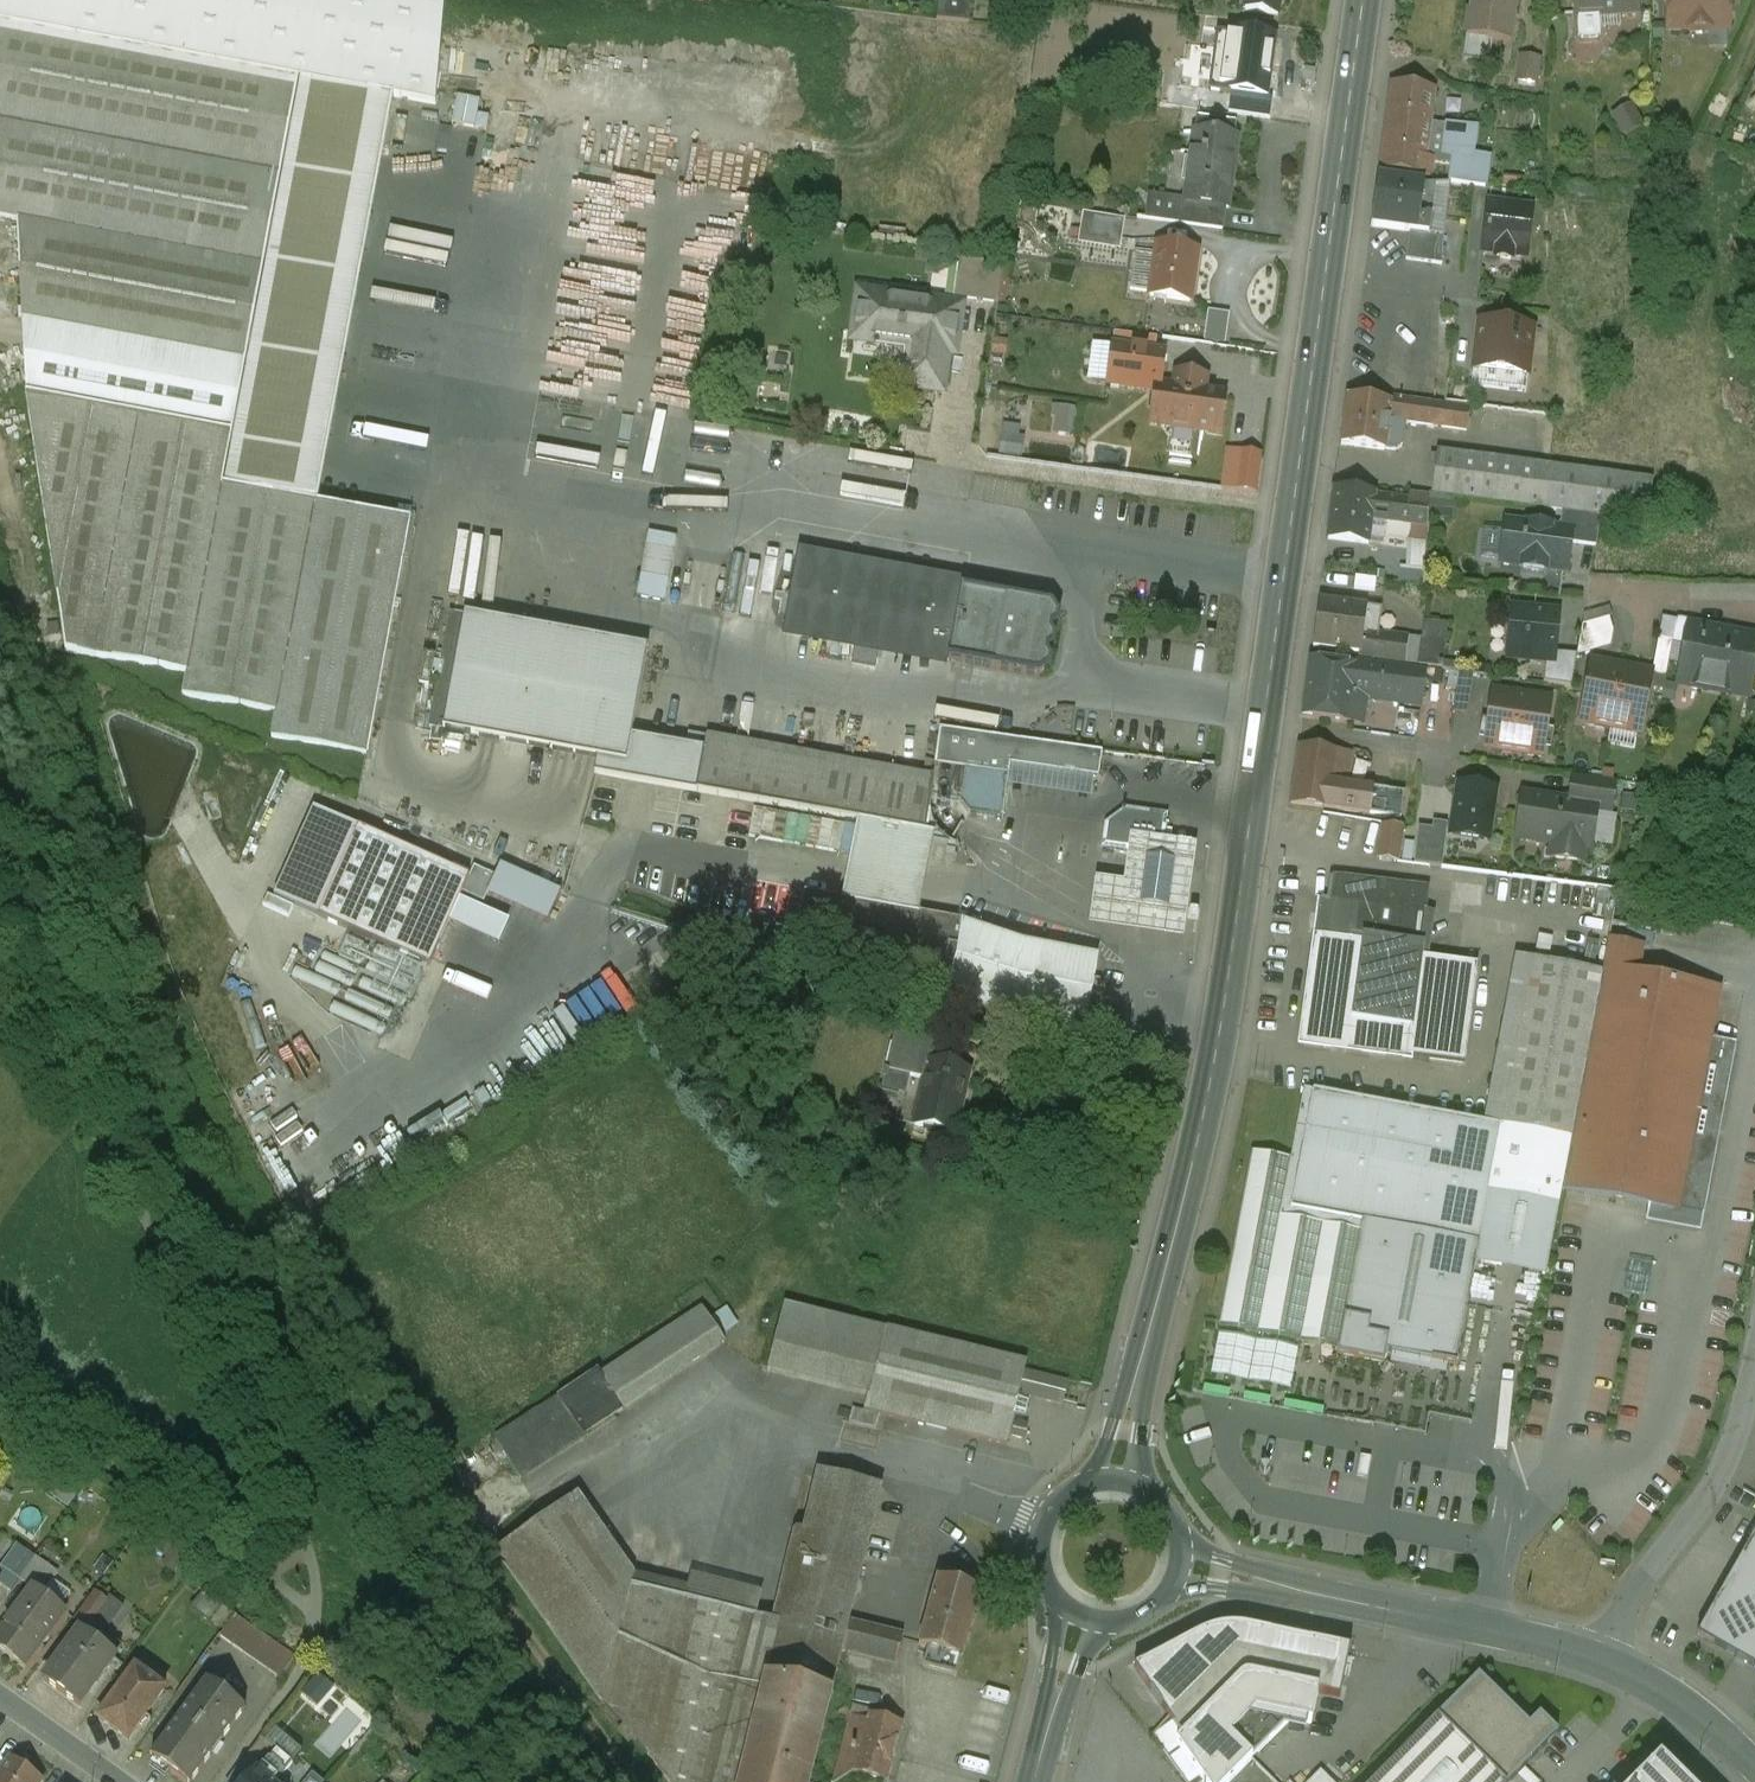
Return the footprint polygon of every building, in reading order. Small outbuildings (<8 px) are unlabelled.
[(299,78),(386,94),(432,102),(442,0),(0,0),(0,24),(299,78)] [(936,18),(968,21),(970,0),(938,0),(936,18)] [(1245,10),(1277,14),(1279,0),(1246,0),(1245,10)] [(1472,15),(1469,14),(1466,38),(1493,42),(1508,44),(1514,0),(1474,0),(1472,15)] [(1575,18),(1578,18),(1599,17),(1637,14),(1637,0),(1574,0),(1575,18)] [(1669,29),(1690,29),(1693,32),(1706,32),(1709,29),(1728,29),(1728,0),(1668,0),(1669,29)] [(1599,17),(1578,18),(1579,36),(1582,39),(1597,38),(1600,35),(1599,17)] [(0,24),(0,216),(18,219),(22,320),(247,360),(299,78),(0,24)] [(1274,36),(1232,30),(1225,91),(1266,95),(1274,36)] [(1493,42),(1466,38),(1463,62),(1489,65),(1493,42)] [(1539,59),(1521,56),(1517,82),(1536,85),(1539,59)] [(313,500),(386,94),(299,78),(247,360),(22,320),(24,392),(230,430),(220,483),(313,500)] [(1202,85),(1161,80),(1159,104),(1199,108),(1202,85)] [(1435,90),(1391,85),(1379,171),(1430,178),(1432,162),(1436,136),(1429,135),(1431,124),(1435,90)] [(456,124),(490,129),(492,115),(481,114),(483,99),(460,96),(456,124)] [(1637,104),(1614,115),(1626,137),(1648,126),(1637,104)] [(1233,124),(1198,120),(1197,133),(1192,132),(1185,202),(1225,207),(1228,207),(1238,139),(1232,138),(1233,124)] [(1474,129),(1448,125),(1448,126),(1431,124),(1429,135),(1436,136),(1432,162),(1452,165),(1449,183),(1485,187),(1487,174),(1474,172),(1469,166),(1474,129)] [(1424,184),(1378,178),(1372,227),(1410,232),(1429,235),(1431,217),(1420,215),(1424,184)] [(1225,207),(1185,202),(1182,223),(1222,228),(1225,207)] [(1531,210),(1489,205),(1483,251),(1497,253),(1496,259),(1510,261),(1511,255),(1525,257),(1531,210)] [(1108,225),(1070,220),(1068,238),(1105,243),(1108,225)] [(1429,235),(1410,232),(1406,260),(1442,265),(1444,237),(1429,235)] [(1197,250),(1157,245),(1150,296),(1190,301),(1197,250)] [(564,280),(550,374),(571,378),(568,395),(601,400),(598,417),(607,419),(610,402),(622,404),(633,335),(621,333),(625,308),(640,310),(644,283),(605,277),(607,264),(571,258),(568,280),(564,280)] [(1007,264),(966,258),(960,298),(1001,304),(1007,264)] [(963,307),(857,290),(850,339),(907,348),(901,385),(941,391),(946,353),(956,354),(963,307)] [(1209,343),(1230,344),(1232,312),(1212,311),(1209,343)] [(1533,330),(1479,323),(1473,370),(1528,377),(1533,330)] [(1165,354),(1113,347),(1108,385),(1155,391),(1156,385),(1161,386),(1165,354)] [(1161,386),(1156,385),(1155,391),(1151,424),(1167,426),(1167,427),(1221,435),(1227,395),(1205,392),(1207,378),(1176,374),(1175,388),(1161,386)] [(1472,385),(1447,382),(1444,403),(1470,407),(1470,405),(1472,385)] [(230,430),(24,392),(63,652),(183,672),(220,483),(230,430)] [(1391,403),(1347,397),(1341,445),(1385,451),(1385,450),(1394,450),(1402,445),(1404,430),(1388,427),(1389,420),(1412,423),(1415,402),(1391,398),(1391,403)] [(1427,403),(1415,402),(1412,423),(1424,425),(1427,403)] [(1470,409),(1427,403),(1424,425),(1467,431),(1470,409)] [(1075,433),(1078,407),(1057,404),(1054,430),(1075,433)] [(1005,424),(1004,456),(1024,457),(1026,425),(1005,424)] [(366,442),(414,448),(415,439),(367,433),(366,442)] [(1224,488),(1261,493),(1267,453),(1230,448),(1224,488)] [(1651,479),(1436,449),(1430,493),(1562,511),(1602,517),(1645,523),(1651,479)] [(313,500),(220,483),(183,672),(179,697),(275,716),(313,500)] [(1391,498),(1335,490),(1328,540),(1369,545),(1372,521),(1388,523),(1391,498)] [(1428,497),(1409,495),(1408,500),(1391,498),(1388,523),(1427,529),(1428,497)] [(408,517),(313,500),(275,716),(269,738),(367,756),(408,517)] [(1602,517),(1562,511),(1560,530),(1572,532),(1570,544),(1596,547),(1602,517)] [(1550,529),(1528,526),(1527,525),(1527,526),(1507,523),(1501,564),(1522,566),(1521,570),(1545,573),(1546,569),(1566,572),(1570,544),(1572,532),(1560,530),(1551,529),(1550,528),(1550,529)] [(640,596),(667,602),(681,537),(653,531),(640,596)] [(788,559),(779,608),(788,610),(797,561),(788,559)] [(962,590),(797,560),(797,561),(788,610),(785,630),(949,660),(962,590)] [(1052,605),(962,589),(962,590),(949,660),(949,661),(1039,678),(1045,674),(1044,673),(1050,669),(1051,661),(1048,656),(1048,655),(1049,652),(1048,651),(1054,647),(1055,639),(1052,634),(1052,633),(1053,630),(1052,629),(1058,625),(1059,617),(1056,612),(1056,611),(1052,605)] [(1382,610),(1320,601),(1313,647),(1359,653),(1359,659),(1375,661),(1379,635),(1382,610)] [(1558,614),(1513,609),(1508,658),(1546,662),(1554,662),(1555,654),(1558,614)] [(645,647),(447,611),(431,726),(596,755),(593,772),(696,790),(703,747),(631,735),(645,647)] [(1609,619),(1582,626),(1577,655),(1577,656),(1577,657),(1593,653),(1589,640),(1613,633),(1609,619)] [(1727,633),(1690,627),(1681,676),(1698,679),(1696,688),(1723,692),(1729,659),(1722,658),(1727,633)] [(1727,633),(1722,658),(1729,659),(1723,692),(1724,693),(1725,684),(1749,688),(1754,659),(1754,639),(1727,633)] [(1422,640),(1379,635),(1375,661),(1418,666),(1422,640)] [(1446,640),(1427,638),(1422,640),(1418,666),(1443,669),(1446,640)] [(1577,655),(1555,654),(1554,662),(1546,662),(1544,683),(1571,687),(1577,657),(1577,656),(1577,655)] [(1426,671),(1356,662),(1355,667),(1311,661),(1303,716),(1362,724),(1365,698),(1421,705),(1426,671)] [(1592,663),(1580,722),(1611,728),(1622,669),(1592,663)] [(1652,674),(1622,669),(1611,728),(1641,734),(1652,674)] [(1551,701),(1494,692),(1485,748),(1513,752),(1511,766),(1512,766),(1514,752),(1542,756),(1551,701)] [(1020,741),(939,729),(933,777),(933,778),(935,778),(936,766),(947,767),(966,770),(961,803),(969,815),(1002,819),(1010,765),(1099,778),(1101,764),(1102,753),(1019,742),(1020,741)] [(829,759),(708,736),(697,792),(821,815),(829,759)] [(1353,756),(1300,749),(1292,803),(1370,814),(1373,790),(1349,786),(1353,756)] [(933,777),(829,759),(821,815),(925,834),(933,778),(933,777)] [(1615,783),(1574,776),(1570,802),(1597,806),(1596,812),(1611,814),(1615,783)] [(1495,791),(1460,785),(1452,835),(1487,840),(1495,791)] [(1405,795),(1373,790),(1370,814),(1401,818),(1405,795)] [(1570,802),(1528,796),(1526,807),(1521,806),(1517,839),(1552,844),(1550,858),(1582,863),(1585,843),(1591,844),(1596,812),(1597,806),(1570,802)] [(1126,808),(1105,824),(1102,849),(1127,853),(1170,860),(1172,843),(1168,814),(1126,808)] [(843,826),(797,817),(793,843),(838,851),(843,826)] [(925,835),(849,821),(835,898),(913,912),(925,835)] [(1433,830),(1419,828),(1414,864),(1428,866),(1430,851),(1444,853),(1448,825),(1434,823),(1433,830)] [(469,873),(357,825),(318,915),(430,966),(469,873)] [(1402,828),(1384,826),(1379,860),(1398,863),(1402,828)] [(1170,860),(1127,853),(1122,886),(1095,882),(1089,926),(1184,940),(1198,846),(1172,843),(1170,860)] [(1065,846),(1058,845),(1056,863),(1063,864),(1065,846)] [(1444,853),(1430,851),(1428,866),(1442,868),(1444,853)] [(1338,904),(1321,902),(1316,936),(1318,936),(1318,937),(1304,1043),(1369,1052),(1464,1065),(1478,965),(1420,957),(1429,890),(1342,879),(1338,904)] [(835,898),(805,893),(794,947),(944,1000),(946,994),(957,960),(962,926),(962,921),(913,912),(835,898)] [(1023,946),(962,926),(957,960),(946,994),(1010,1016),(1014,1005),(1086,1021),(1098,962),(1023,946)] [(1636,944),(1609,940),(1603,973),(1561,1191),(1571,1193),(1585,1196),(1649,1208),(1646,1224),(1701,1234),(1736,1045),(1710,1041),(1720,990),(1630,972),(1636,944)] [(1561,1191),(1603,973),(1529,956),(1499,1124),(1487,1191),(1559,1205),(1561,1191)] [(559,996),(579,1027),(627,996),(607,966),(559,996)] [(951,1042),(896,1029),(887,1071),(926,1080),(916,1125),(955,1135),(969,1072),(945,1066),(951,1042)] [(1487,1191),(1499,1124),(1302,1089),(1290,1157),(1300,1159),(1291,1208),(1360,1221),(1337,1343),(1335,1354),(1382,1363),(1385,1349),(1456,1362),(1474,1263),(1487,1191)] [(1300,1159),(1290,1157),(1249,1149),(1217,1322),(1337,1343),(1360,1221),(1291,1208),(1300,1159)] [(1559,1205),(1487,1191),(1474,1263),(1546,1276),(1559,1205)] [(883,1327),(781,1304),(764,1371),(867,1395),(883,1327)] [(701,1306),(597,1368),(622,1408),(726,1343),(701,1306)] [(1024,1361),(883,1327),(867,1395),(862,1411),(879,1415),(1005,1445),(1024,1361)] [(622,1408),(597,1368),(491,1435),(517,1475),(622,1408)] [(1031,1370),(1029,1382),(1044,1385),(1042,1396),(1067,1402),(1072,1378),(1031,1370)] [(879,1415),(862,1411),(849,1409),(846,1426),(875,1432),(879,1415)] [(583,1489),(498,1549),(673,1781),(818,1781),(849,1649),(900,1660),(909,1631),(856,1618),(889,1484),(823,1468),(807,1527),(796,1532),(777,1617),(763,1613),(767,1590),(697,1572),(693,1583),(640,1570),(583,1489)] [(1698,1635),(1737,1658),(1734,1663),(1743,1669),(1746,1664),(1754,1669),(1754,1534),(1698,1635)] [(58,1573),(34,1556),(18,1579),(42,1595),(58,1573)] [(986,1586),(943,1574),(925,1639),(934,1642),(929,1660),(963,1669),(986,1586)] [(222,1604),(204,1591),(192,1605),(210,1620),(222,1604)] [(94,1592),(75,1617),(89,1628),(108,1602),(94,1592)] [(27,1598),(18,1612),(16,1610),(0,1632),(0,1648),(25,1667),(49,1634),(47,1633),(63,1610),(49,1600),(43,1609),(27,1598)] [(241,1620),(227,1641),(286,1683),(301,1661),(241,1620)] [(1214,1623),(1133,1664),(1181,1734),(1241,1675),(1319,1692),(1331,1694),(1340,1645),(1248,1624),(1214,1623)] [(94,1640),(80,1630),(44,1680),(79,1706),(116,1656),(114,1655),(94,1640)] [(100,1631),(94,1640),(114,1655),(120,1647),(100,1631)] [(125,1683),(135,1669),(127,1661),(115,1677),(125,1683)] [(165,1689),(135,1669),(125,1683),(99,1719),(128,1740),(136,1730),(142,1734),(152,1720),(146,1716),(165,1689)] [(1435,1716),(1506,1781),(1508,1781),(1558,1731),(1539,1711),(1529,1720),(1478,1671),(1435,1716)] [(1181,1734),(1172,1741),(1202,1781),(1227,1781),(1251,1757),(1230,1736),(1255,1711),(1288,1718),(1312,1723),(1319,1692),(1241,1675),(1181,1734)] [(151,1757),(184,1781),(192,1781),(246,1709),(207,1681),(151,1757)] [(1230,1736),(1251,1757),(1288,1718),(1255,1711),(1230,1736)] [(850,1715),(834,1774),(836,1780),(831,1781),(837,1781),(857,1771),(886,1780),(902,1723),(870,1714),(869,1720),(850,1715)] [(1435,1716),(1369,1781),(1506,1781),(1435,1716)] [(243,1760),(257,1772),(277,1749),(261,1736),(243,1760)] [(277,1749),(257,1772),(249,1781),(277,1781),(293,1762),(277,1749)] [(1643,1771),(1654,1760),(1644,1752),(1635,1762),(1643,1771)] [(1633,1781),(1635,1781),(1686,1781),(1659,1755),(1654,1760),(1643,1771),(1633,1781)] [(11,1758),(0,1773),(0,1781),(42,1781),(43,1780),(11,1758)] [(1319,1768),(1305,1781),(1336,1781),(1319,1768)]
